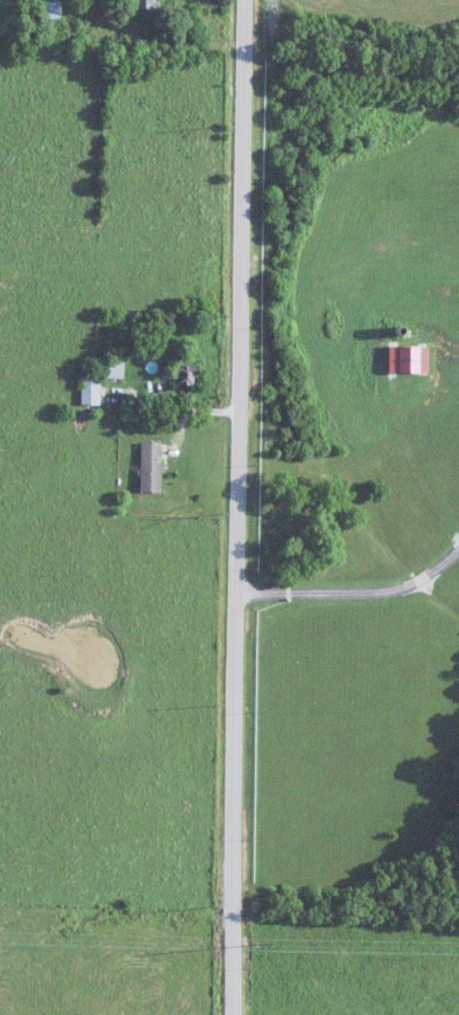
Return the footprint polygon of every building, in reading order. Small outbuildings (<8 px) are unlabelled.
[(46,21),(48,0),(70,0),(68,22),(46,21)] [(139,13),(164,13),(164,0),(139,0),(139,13)] [(410,324),(409,325),(408,326),(407,328),(408,330),(408,331),(409,332),(411,333),(412,333),(414,333),(415,332),(416,331),(417,329),(417,328),(417,326),(416,325),(414,324),(413,323),(411,323),(410,324)] [(374,330),(412,333),(419,334),(417,367),(372,361),(374,330)] [(113,375),(134,375),(134,355),(114,355),(113,375)] [(105,379),(125,379),(125,359),(105,359),(105,379)] [(211,368),(211,384),(179,383),(178,369),(211,368)] [(109,376),(110,403),(90,403),(90,375),(109,376)] [(172,442),(171,489),(150,488),(151,441),(172,442)]
